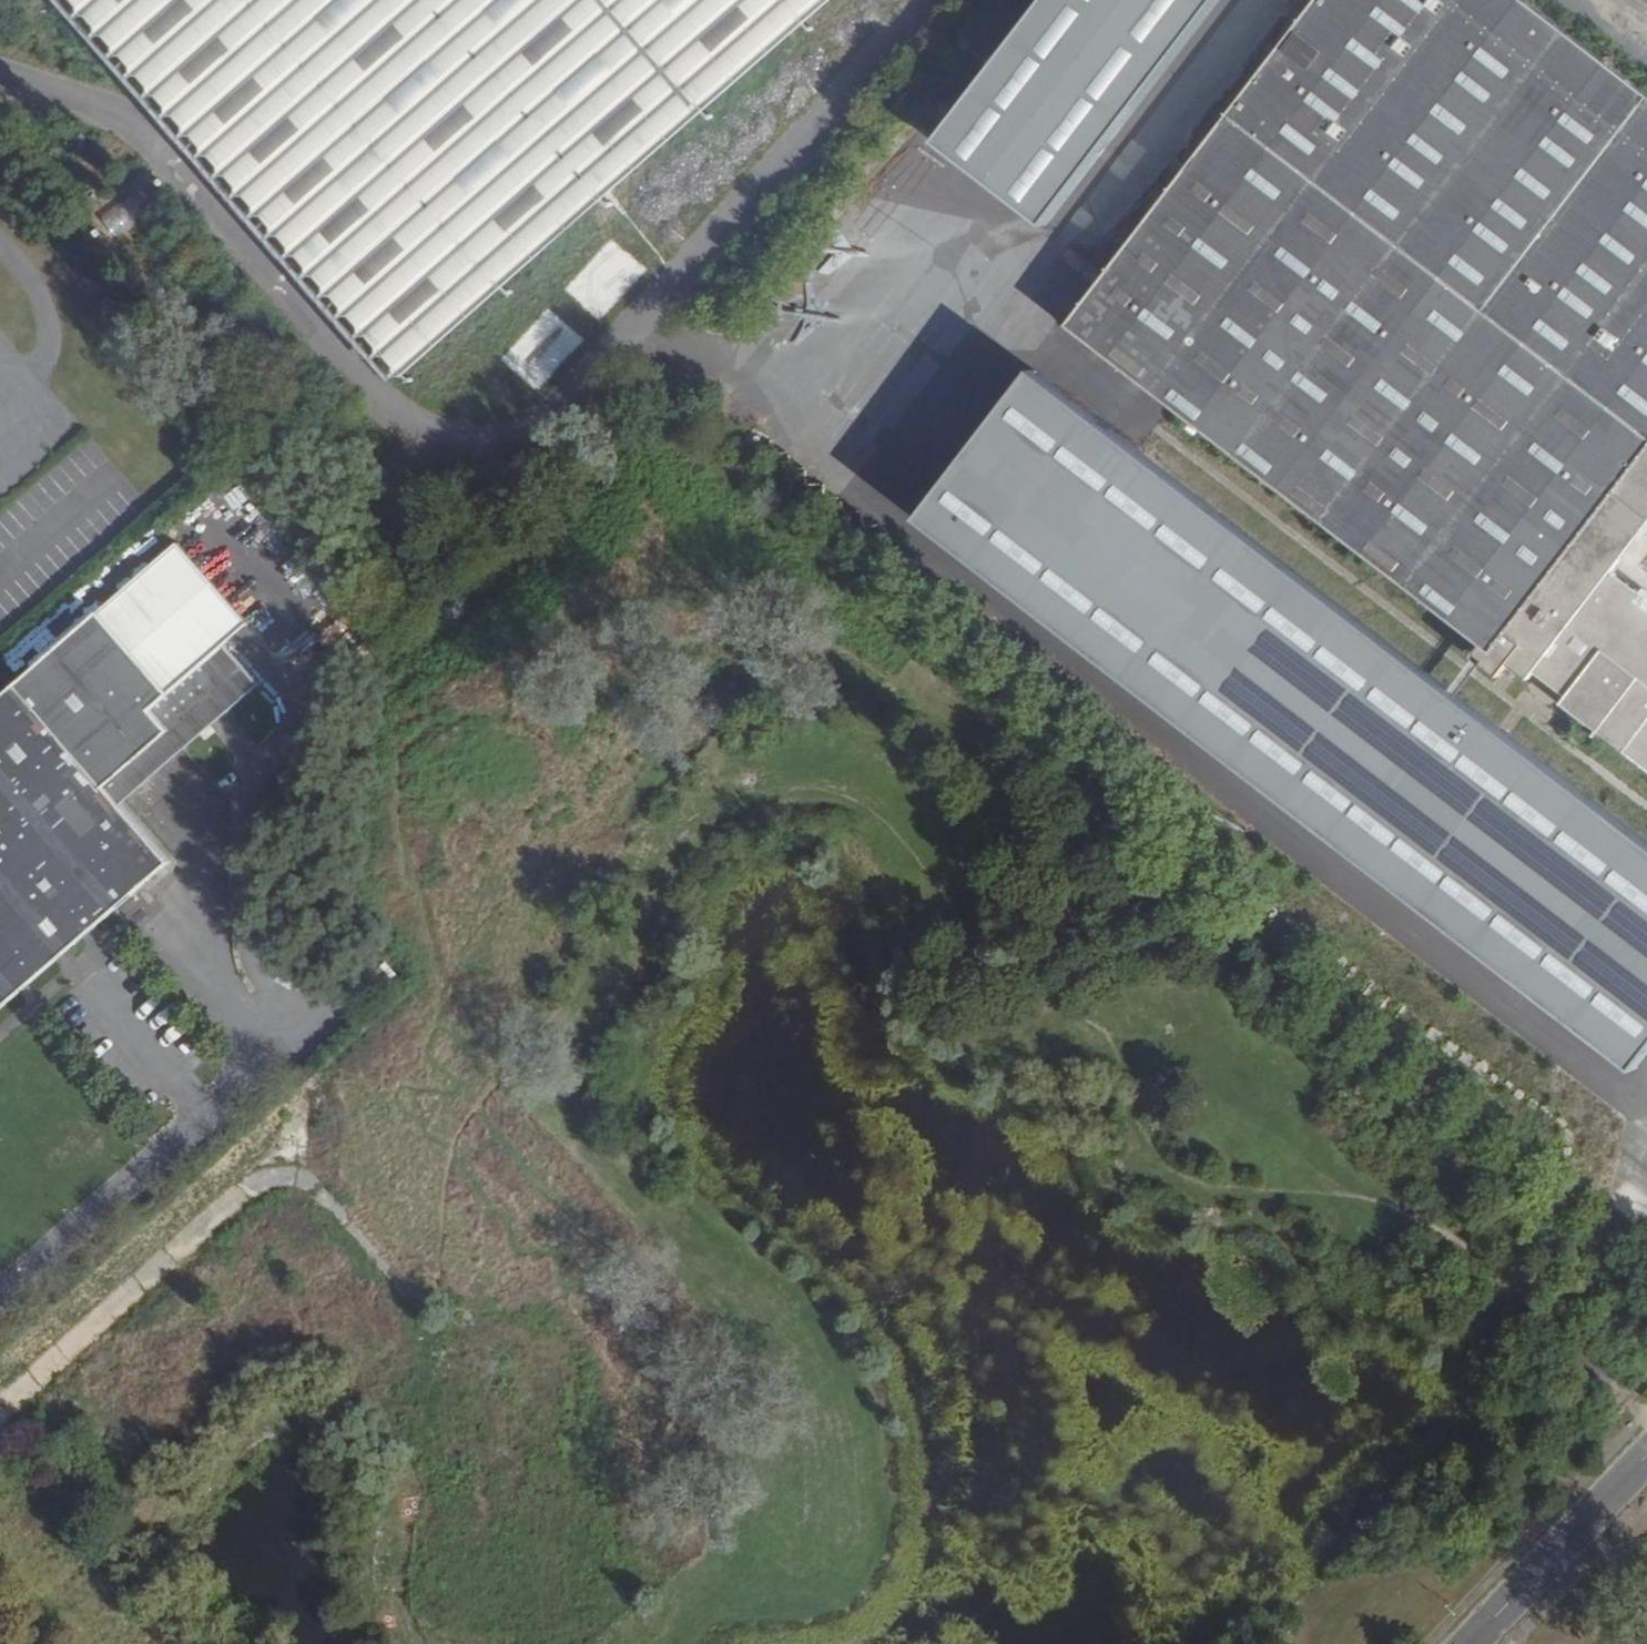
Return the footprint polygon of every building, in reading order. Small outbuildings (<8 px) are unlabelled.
[(411,397),(870,0),(69,0),(411,397)] [(1046,222),(1217,0),(1046,0),(939,140),(1046,222)] [(1526,0),(1318,0),(1067,328),(1483,644),(1477,653),(1479,654),(1490,662),(1486,669),(1502,680),(1514,666),(1532,681),(1538,676),(1571,701),(1566,707),(1594,729),(1603,735),(1646,769),(1646,596),(1617,572),(1646,534),(1646,93),(1526,0)] [(921,518),(1634,1065),(1646,1048),(1646,842),(1034,371),(921,518)] [(108,614),(100,620),(207,744),(271,690),(234,648),(180,695),(108,614)] [(177,870),(127,812),(207,744),(100,620),(0,705),(0,1023),(177,870)] [(756,765),(740,767),(742,784),(758,782),(756,765)]
